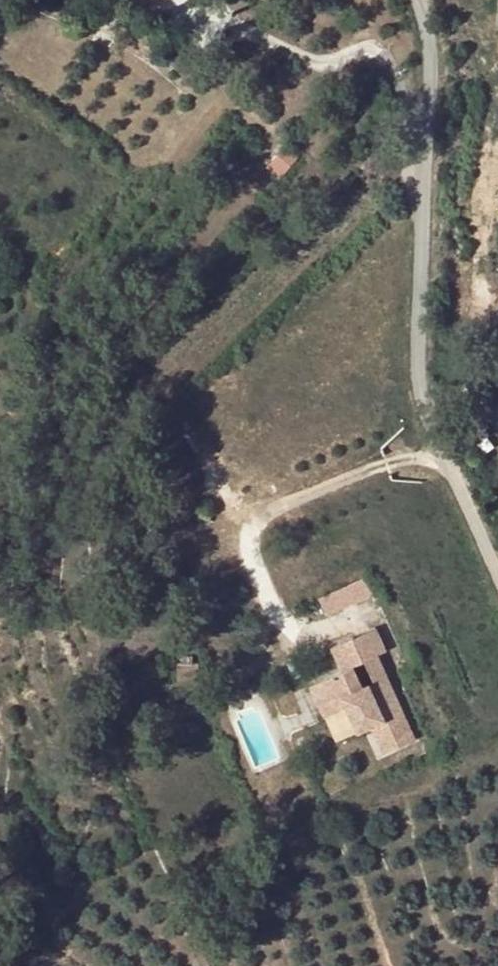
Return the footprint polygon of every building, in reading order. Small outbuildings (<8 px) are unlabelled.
[(199,511),(197,520),(210,522),(211,512),(199,511)] [(384,651),(374,628),(352,637),(363,661),(373,682),(367,684),(371,693),(389,685),(376,655),(384,651)] [(310,685),(324,717),(346,706),(357,730),(371,723),(385,752),(414,739),(389,685),(371,693),(367,684),(362,687),(352,666),(363,661),(352,637),(331,647),(342,670),(310,685)]
